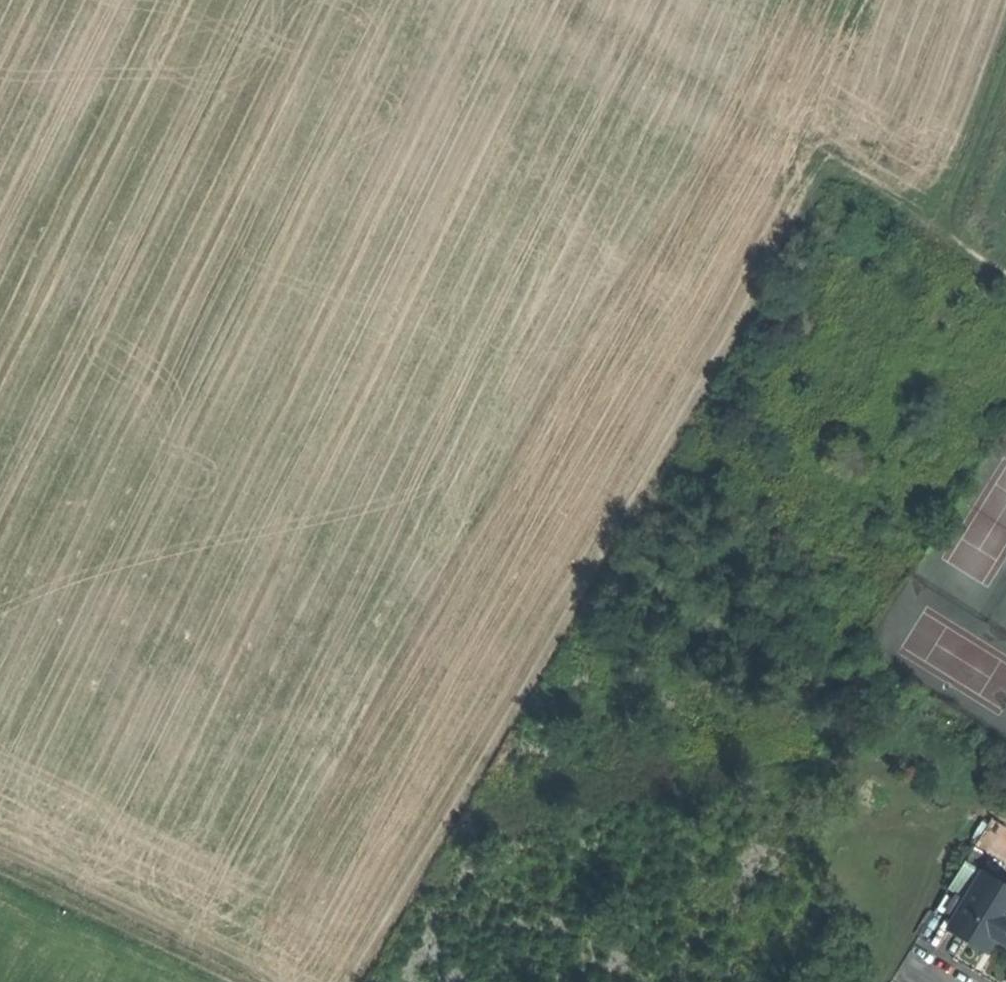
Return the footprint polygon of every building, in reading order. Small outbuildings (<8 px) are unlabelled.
[(954,882),(970,892),(981,872),(965,863),(954,882)] [(988,949),(996,936),(1005,918),(1005,887),(981,872),(970,892),(964,901),(956,915),(949,927),(967,937),(988,949)] [(946,909),(956,915),(964,901),(954,895),(946,909)] [(996,936),(1005,942),(1005,918),(996,936)]
